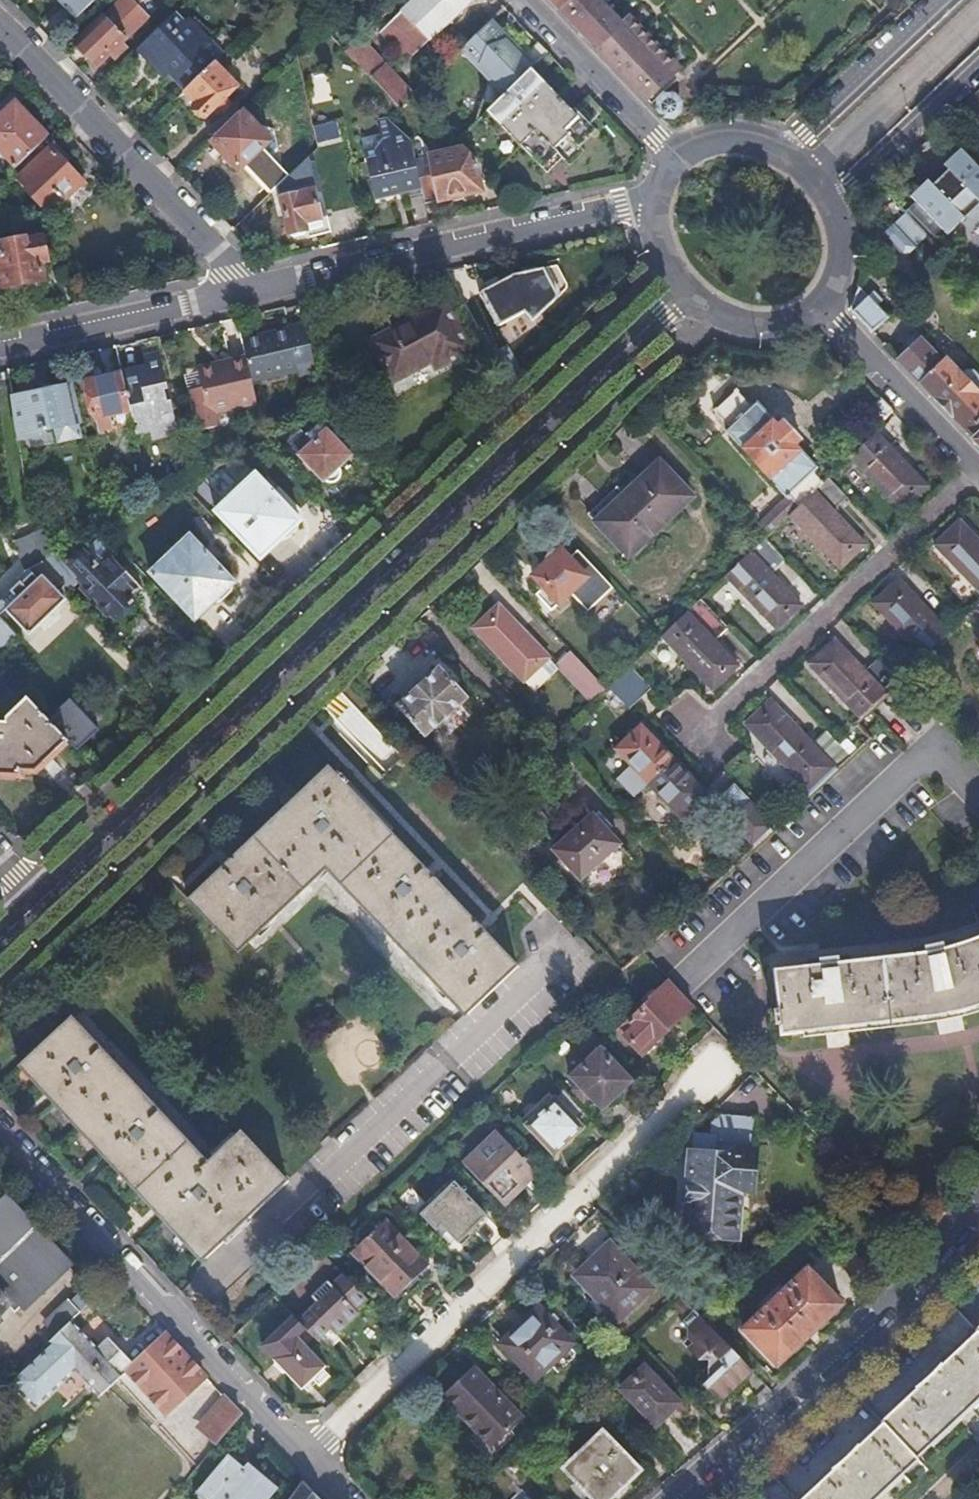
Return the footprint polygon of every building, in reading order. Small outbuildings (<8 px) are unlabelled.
[(74,20),(95,0),(55,0),(74,20)] [(73,44),(95,68),(105,58),(109,62),(120,51),(116,48),(144,22),(124,0),(120,0),(73,44)] [(273,9),(277,13),(291,0),(282,0),(273,9)] [(380,34),(403,62),(468,0),(417,0),(380,34)] [(594,47),(618,25),(599,6),(605,0),(551,0),(594,47)] [(251,4),(244,10),(253,19),(260,13),(251,4)] [(176,11),(137,48),(158,71),(166,63),(170,68),(168,70),(185,88),(215,60),(224,50),(189,15),(184,20),(176,11)] [(618,25),(594,47),(647,102),(678,72),(626,18),(618,25)] [(489,106),(530,68),(547,52),(537,42),(522,56),(513,46),(489,21),(459,49),(487,77),(477,105),(478,105),(479,103),(489,106)] [(358,37),(343,50),(398,106),(412,93),(413,92),(358,37)] [(237,83),(215,60),(185,88),(197,98),(192,104),(204,116),(218,102),(226,95),(237,83)] [(163,75),(168,70),(170,68),(166,63),(158,71),(163,75)] [(590,132),(530,68),(486,109),(541,165),(556,151),(560,155),(564,159),(578,144),(590,132)] [(313,102),(329,100),(326,75),(311,76),(313,102)] [(185,88),(175,98),(197,121),(204,116),(192,104),(197,98),(185,88)] [(231,101),(226,95),(218,102),(223,107),(231,101)] [(657,113),(664,120),(672,119),(678,113),(678,104),(673,98),(665,98),(658,104),(657,113)] [(14,169),(46,138),(14,104),(0,117),(0,154),(14,169)] [(271,138),(241,107),(209,137),(240,168),(271,138)] [(409,139),(388,117),(376,120),(381,140),(374,148),(363,151),(372,191),(388,187),(389,191),(404,187),(407,197),(422,193),(414,158),(409,139)] [(334,119),(313,124),(317,138),(338,134),(334,119)] [(584,151),(578,144),(564,159),(571,164),(584,151)] [(53,146),(20,177),(52,210),(85,179),(69,162),(71,159),(60,147),(57,150),(53,146)] [(463,147),(414,158),(422,193),(424,203),(447,197),(451,201),(463,199),(465,193),(476,190),(481,181),(477,162),(463,147)] [(958,148),(941,164),(946,169),(944,171),(932,182),(930,184),(925,179),(908,195),(913,200),(940,228),(945,234),(978,202),(978,169),(958,148)] [(278,185),(302,162),(291,150),(235,205),(246,216),(278,185)] [(556,151),(541,165),(545,170),(560,155),(556,151)] [(278,185),(288,233),(290,233),(292,235),(304,233),(305,230),(321,227),(313,191),(315,190),(308,156),(302,162),(278,185)] [(932,182),(944,171),(941,168),(929,179),(932,182)] [(940,228),(913,200),(902,210),(903,211),(925,234),(929,239),(940,228)] [(904,254),(925,234),(903,211),(882,231),(904,254)] [(0,245),(0,283),(1,287),(41,279),(38,262),(45,260),(42,242),(26,245),(25,241),(0,245)] [(476,304),(490,330),(529,309),(512,276),(472,297),(476,304)] [(867,300),(858,290),(855,300),(850,309),(874,334),(887,322),(883,317),(889,310),(873,295),(867,300)] [(444,306),(373,344),(394,385),(434,364),(436,368),(468,351),(444,306)] [(288,329),(243,339),(246,357),(252,382),(297,371),(299,377),(316,374),(304,323),(287,327),(288,329)] [(898,360),(967,432),(978,421),(978,399),(976,395),(958,377),(922,339),(898,360)] [(190,389),(199,430),(220,425),(218,412),(257,404),(252,382),(246,357),(223,362),(224,367),(198,372),(201,387),(190,389)] [(147,365),(122,372),(122,373),(132,412),(136,430),(150,427),(152,434),(177,427),(170,398),(167,399),(164,388),(168,387),(160,358),(146,362),(147,365)] [(197,367),(198,372),(224,367),(223,362),(197,367)] [(958,377),(976,395),(978,392),(978,381),(971,372),(962,372),(958,377)] [(112,417),(132,412),(122,373),(91,380),(101,430),(114,427),(112,417)] [(12,397),(19,428),(74,416),(67,386),(12,397)] [(731,425),(727,428),(788,492),(791,495),(793,494),(801,502),(812,491),(817,486),(826,478),(815,467),(819,463),(797,441),(803,435),(786,417),(780,423),(758,399),(754,403),(737,386),(715,407),(731,425)] [(868,409),(880,422),(893,409),(881,397),(868,409)] [(74,416),(19,428),(21,439),(41,435),(41,429),(51,427),(56,441),(77,435),(74,416)] [(978,444),(978,421),(967,432),(978,444)] [(317,423),(289,448),(320,481),(322,484),(325,485),(328,486),(332,485),(335,484),(337,482),(339,479),(340,476),(339,473),(338,469),(336,467),(347,455),(317,423)] [(927,482),(877,430),(852,453),(903,506),(927,482)] [(659,462),(595,522),(629,558),(694,498),(659,462)] [(255,474),(215,511),(259,558),(279,539),(287,540),(299,527),(300,522),(255,474)] [(848,497),(828,476),(826,478),(817,486),(839,505),(848,497)] [(801,502),(788,514),(840,567),(863,544),(812,491),(801,502)] [(788,514),(801,502),(793,494),(791,495),(788,492),(757,521),(768,533),(788,514)] [(978,586),(978,537),(962,519),(936,540),(978,586)] [(46,528),(29,535),(42,560),(57,552),(46,528)] [(42,560),(29,535),(11,542),(22,570),(38,563),(42,560)] [(101,535),(87,548),(99,549),(107,558),(116,550),(101,535)] [(785,557),(765,536),(725,574),(776,627),(800,604),(770,572),(785,557)] [(187,538),(148,574),(191,621),(210,604),(220,602),(232,591),(231,585),(187,538)] [(42,560),(38,563),(61,588),(66,594),(76,584),(112,622),(130,604),(128,602),(132,597),(122,586),(128,580),(107,558),(99,549),(87,548),(70,563),(65,558),(62,550),(57,552),(42,560)] [(560,550),(532,576),(557,602),(585,576),(560,550)] [(2,610),(25,634),(62,601),(56,594),(61,588),(38,563),(22,571),(15,581),(17,583),(0,599),(0,612),(2,610)] [(873,600),(924,653),(949,629),(896,577),(873,600)] [(138,592),(128,580),(122,586),(132,597),(138,592)] [(700,598),(661,635),(713,689),(735,666),(711,640),(727,625),(700,598)] [(572,655),(547,628),(532,642),(495,604),(471,628),(521,681),(539,665),(550,675),(572,655)] [(14,638),(0,623),(0,652),(14,638)] [(809,661),(859,714),(898,677),(877,654),(862,669),(833,639),(809,661)] [(629,666),(607,687),(628,707),(650,688),(629,666)] [(439,671),(399,709),(424,737),(466,698),(439,671)] [(67,699),(44,720),(72,749),(74,751),(96,730),(67,699)] [(745,722),(809,788),(832,766),(807,741),(768,701),(745,722)] [(25,783),(27,779),(38,782),(72,749),(44,720),(28,703),(7,721),(0,719),(0,781),(25,783)] [(633,796),(645,786),(677,820),(705,794),(639,725),(611,751),(627,768),(616,778),(633,796)] [(847,751),(823,727),(807,741),(832,766),(847,751)] [(337,759),(197,892),(240,939),(331,857),(468,1009),(519,962),(355,778),(357,775),(348,766),(346,768),(337,759)] [(730,820),(752,842),(773,822),(734,782),(723,793),(740,811),(730,820)] [(592,816),(555,851),(581,880),(603,861),(617,875),(634,860),(592,816)] [(773,971),(781,1034),(929,1017),(950,1013),(970,1008),(978,1005),(978,935),(957,944),(940,948),(897,957),(773,971)] [(672,1020),(689,1003),(665,978),(646,997),(648,999),(616,1029),(638,1052),(656,1034),(657,1035),(659,1034),(672,1021),(672,1020)] [(68,1016),(20,1062),(204,1258),(285,1182),(240,1133),(207,1162),(68,1016)] [(602,1049),(572,1077),(603,1110),(633,1081),(602,1049)] [(591,1117),(563,1088),(553,1097),(547,1090),(523,1115),(557,1150),(591,1117)] [(688,1141),(686,1237),(691,1237),(690,1244),(697,1250),(730,1251),(735,1245),(735,1239),(740,1238),(742,1187),(754,1187),(758,1182),(759,1162),(752,1156),(753,1117),(709,1115),(701,1123),(701,1140),(688,1141)] [(501,1135),(468,1167),(486,1185),(490,1181),(507,1198),(536,1169),(501,1135)] [(454,1182),(420,1214),(435,1229),(441,1224),(458,1240),(485,1215),(454,1182)] [(0,1204),(0,1313),(6,1307),(14,1315),(70,1264),(28,1218),(23,1223),(3,1202),(0,1204)] [(387,1218),(354,1249),(396,1293),(429,1263),(387,1218)] [(610,1244),(577,1276),(619,1321),(649,1288),(610,1244)] [(805,1267),(742,1327),(777,1363),(841,1303),(805,1267)] [(347,1276),(344,1273),(332,1284),(329,1281),(313,1296),(318,1301),(299,1319),(306,1327),(318,1340),(330,1328),(336,1334),(358,1312),(355,1308),(367,1297),(347,1276)] [(66,1323),(79,1311),(66,1298),(44,1319),(56,1332),(66,1323)] [(542,1308),(501,1346),(518,1362),(521,1360),(536,1374),(572,1340),(542,1308)] [(680,1327),(679,1347),(695,1365),(705,1365),(703,1390),(716,1404),(724,1398),(726,1401),(741,1386),(739,1382),(749,1371),(695,1314),(680,1327)] [(297,1336),(306,1327),(299,1319),(295,1315),(263,1346),(302,1389),(312,1379),(321,1388),(331,1379),(322,1369),(325,1367),(297,1336)] [(916,1456),(915,1454),(978,1394),(978,1321),(973,1326),(974,1329),(881,1418),(882,1420),(799,1498),(871,1498),(916,1456)] [(56,1332),(7,1379),(34,1407),(74,1371),(98,1397),(119,1377),(117,1375),(129,1365),(106,1341),(94,1351),(66,1323),(56,1332)] [(202,1375),(164,1334),(127,1370),(164,1410),(202,1375)] [(473,1366),(444,1394),(493,1446),(523,1419),(473,1366)] [(643,1368),(620,1390),(654,1425),(677,1403),(643,1368)] [(240,1416),(228,1402),(203,1430),(217,1443),(240,1416)] [(560,1468),(589,1498),(607,1498),(637,1471),(600,1431),(560,1468)] [(193,1494),(200,1498),(268,1498),(278,1487),(248,1463),(244,1466),(227,1454),(193,1494)] [(302,1482),(289,1498),(318,1498),(302,1482)]
